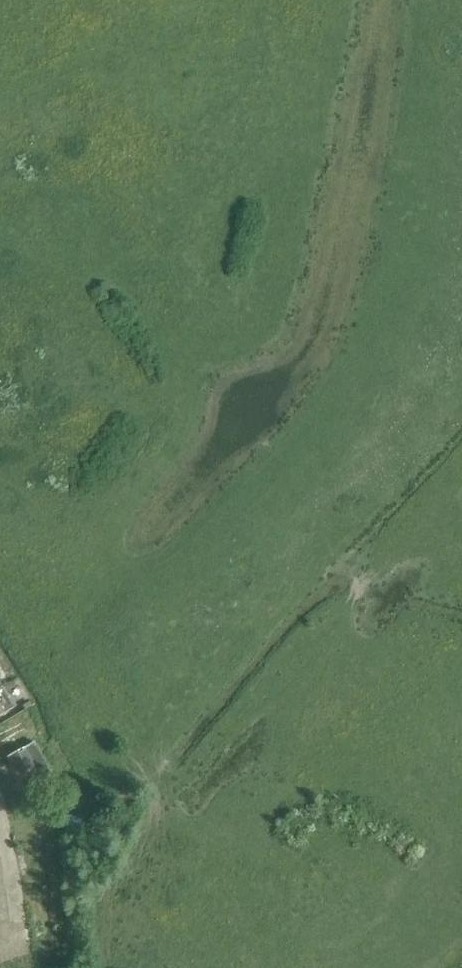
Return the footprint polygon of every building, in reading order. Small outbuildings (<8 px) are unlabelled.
[(3,713),(13,707),(0,687),(0,715),(3,713)] [(17,751),(6,757),(19,779),(24,776),(28,785),(45,776),(39,764),(44,761),(34,744),(17,751)]
